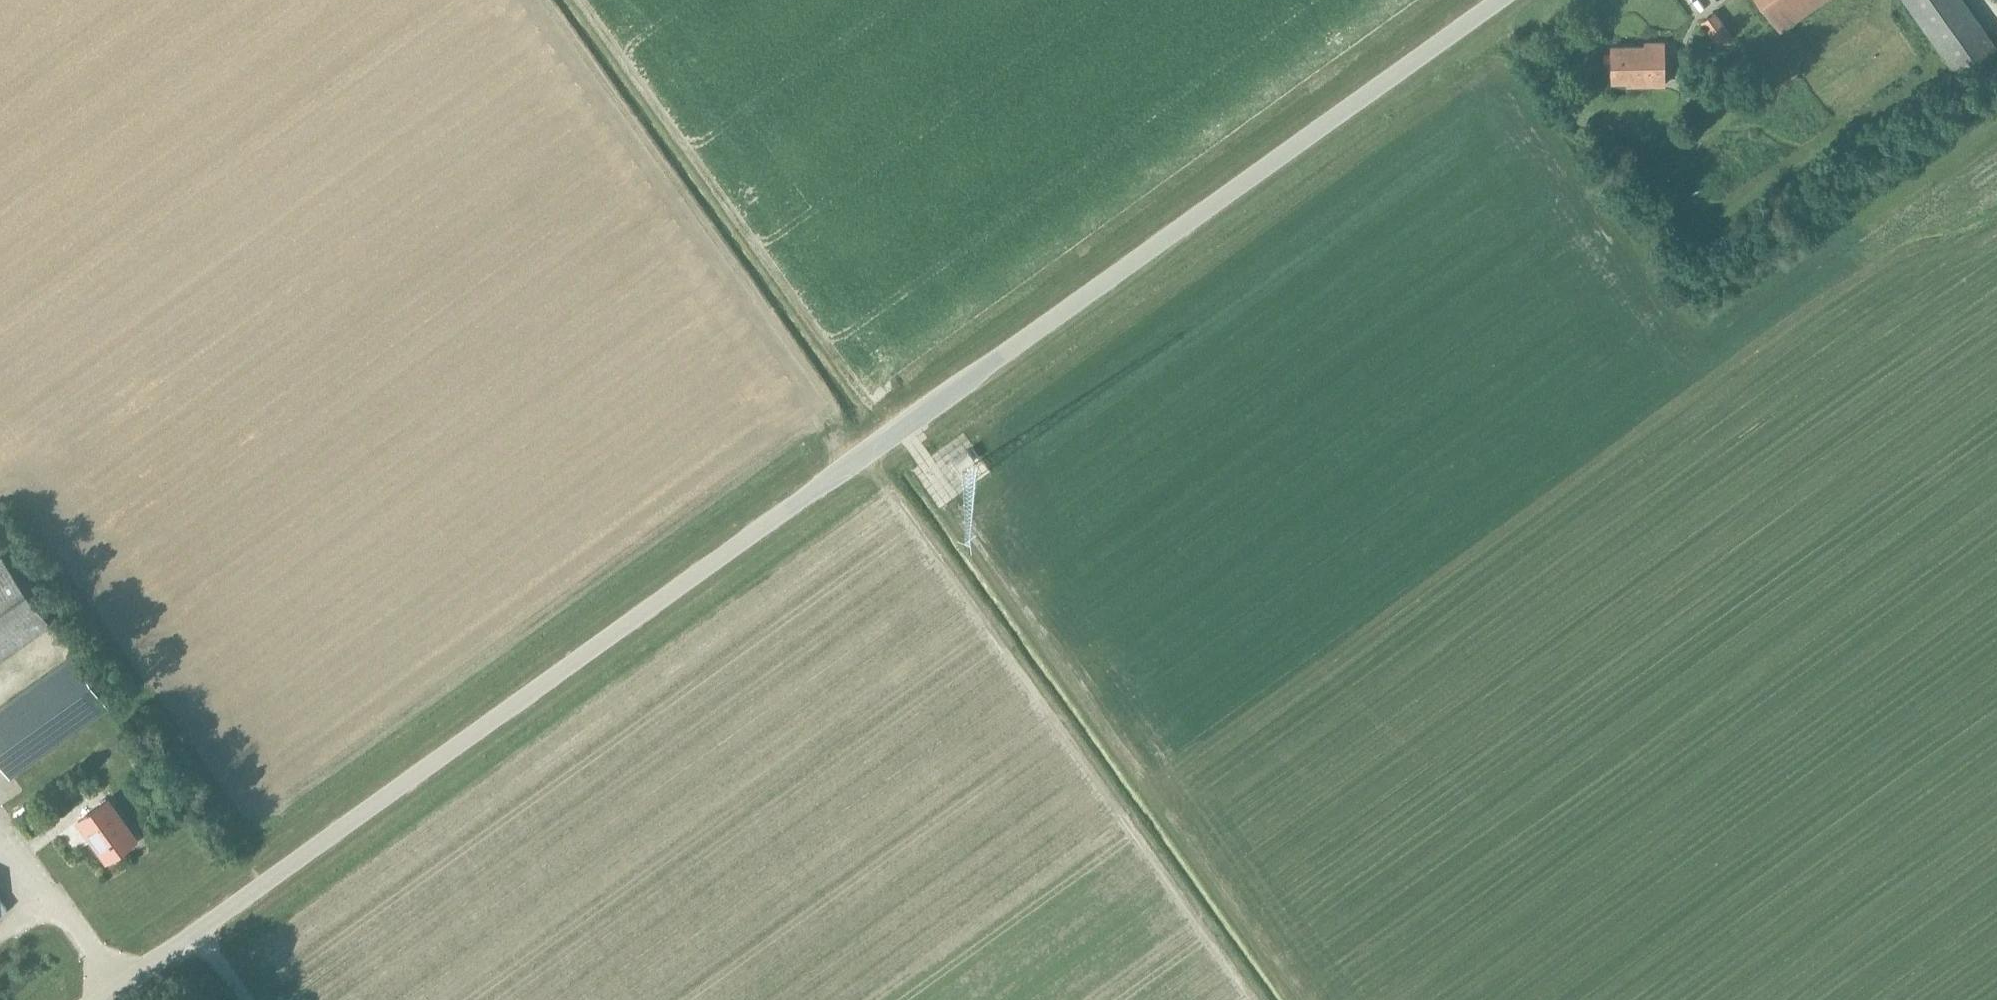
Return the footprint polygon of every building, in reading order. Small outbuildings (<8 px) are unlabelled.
[(1822,0),(1759,0),(1780,30),(1822,0)] [(1996,51),(1996,48),(1963,0),(1903,0),(1959,78),(1996,51)] [(1718,45),(1731,35),(1715,13),(1702,22),(1718,45)] [(1627,86),(1664,85),(1663,42),(1645,42),(1645,47),(1611,47),(1612,81),(1627,81),(1627,86)] [(975,460),(968,450),(952,461),(959,471),(975,460)] [(0,560),(0,660),(50,624),(3,558),(0,560)] [(73,656),(0,709),(0,760),(11,775),(108,705),(73,656)] [(106,862),(136,840),(107,801),(77,822),(106,862)]
